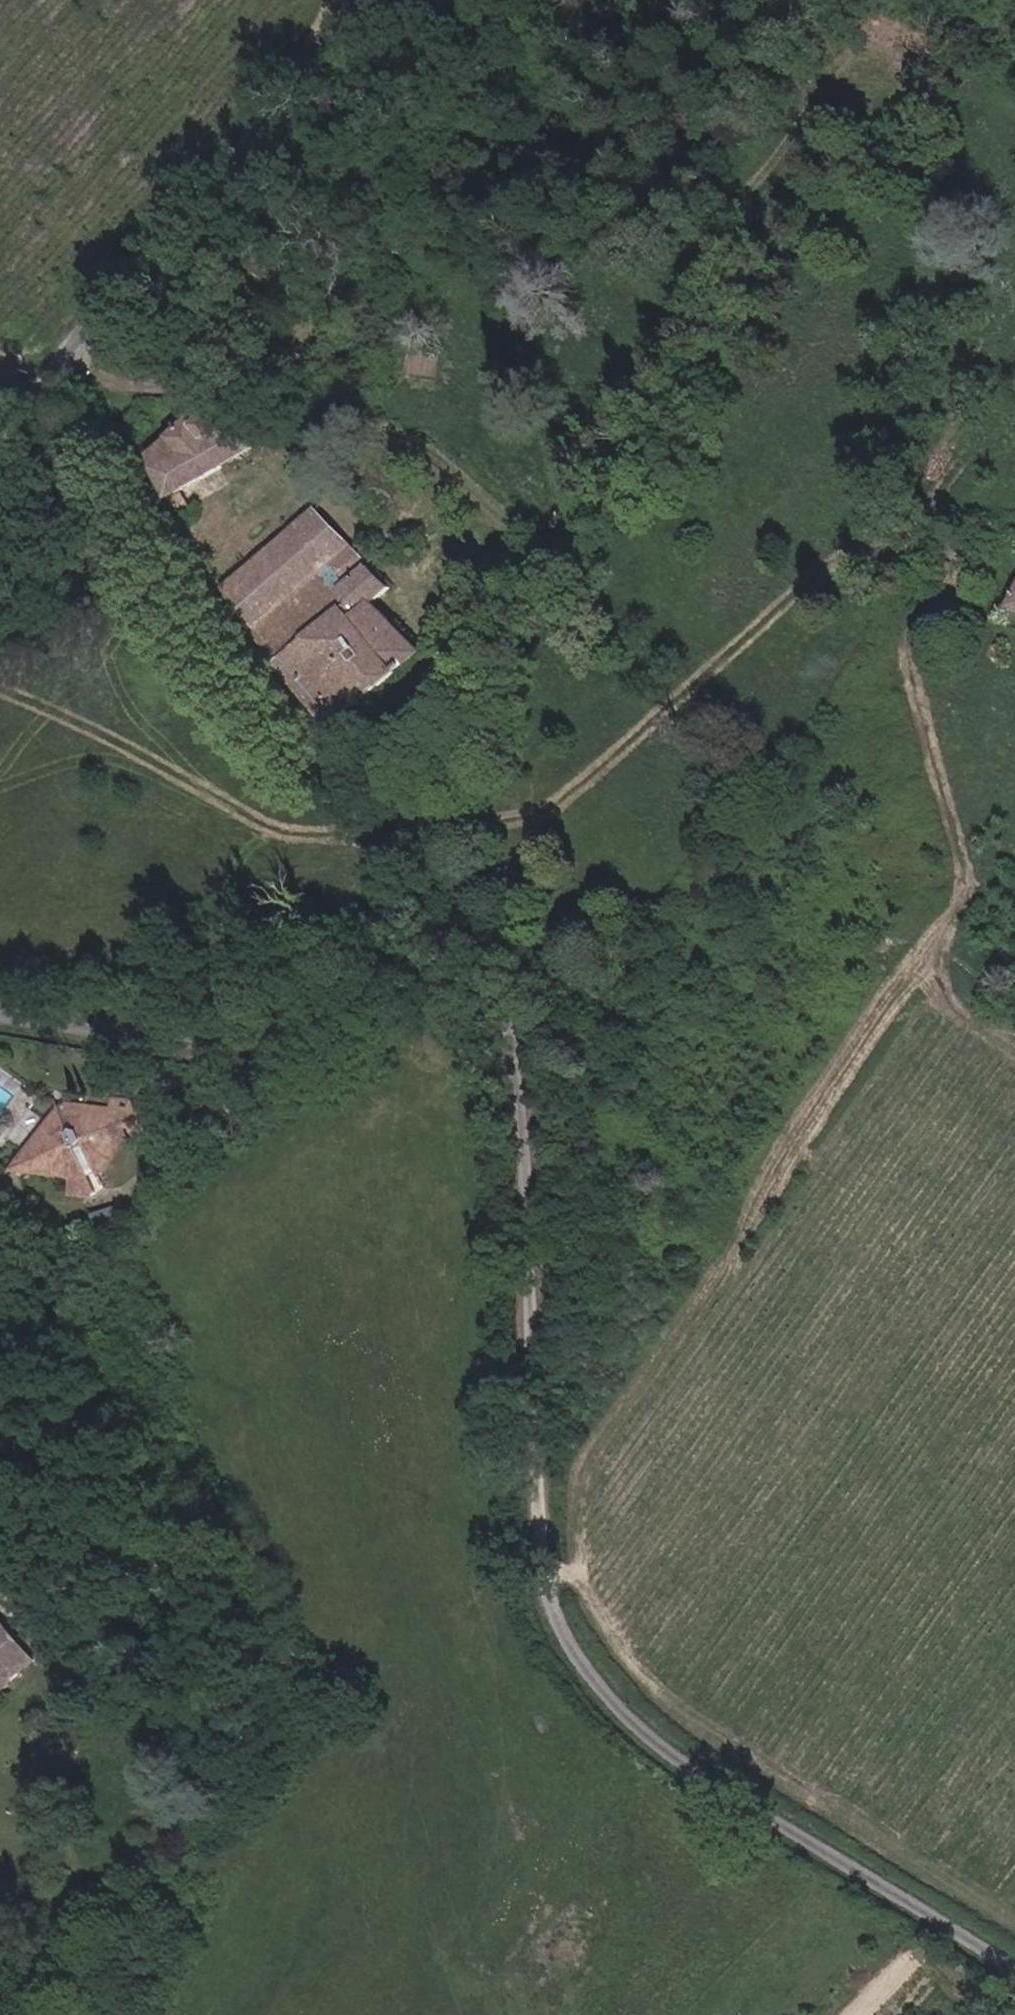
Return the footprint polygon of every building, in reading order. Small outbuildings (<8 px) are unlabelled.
[(194,420),(149,456),(169,500),(251,453),(226,428),(218,433),(209,424),(200,430),(194,420)] [(314,507),(304,515),(341,557),(350,549),(314,507)] [(386,590),(350,549),(341,557),(304,515),(219,590),(253,628),(339,725),(420,654),(374,601),(386,590)] [(1005,608),(1014,613),(1014,588),(1005,608)] [(104,1177),(156,1111),(72,1102),(20,1171),(75,1177),(72,1194),(98,1197),(99,1176),(104,1177)] [(28,1664),(0,1628),(0,1686),(28,1664)]
